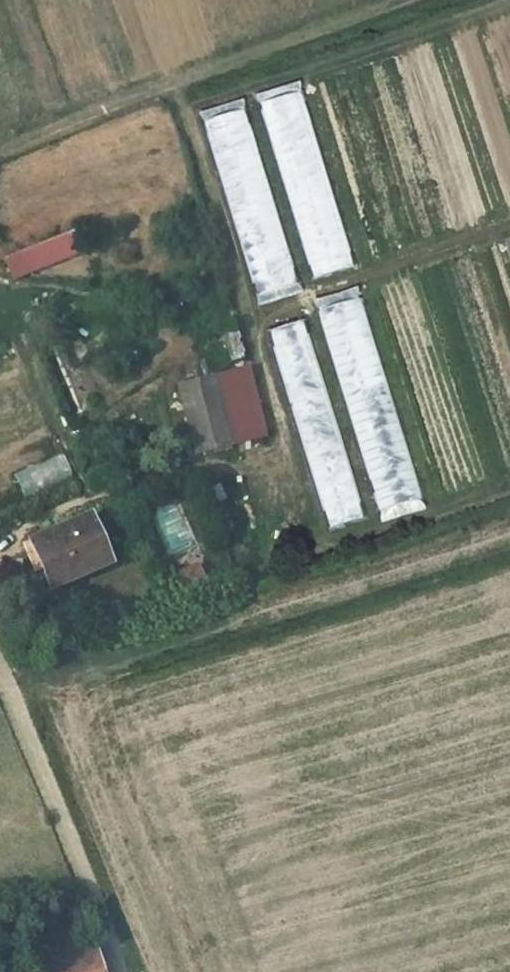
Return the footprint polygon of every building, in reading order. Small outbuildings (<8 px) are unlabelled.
[(356,267),(307,88),(267,99),(316,277),(356,267)] [(300,283),(251,107),(211,118),(260,294),(300,283)] [(73,232),(6,259),(13,278),(80,251),(73,232)] [(319,308),(379,514),(425,500),(365,295),(319,308)] [(364,522),(312,318),(280,326),(325,504),(326,504),(333,529),(364,522)] [(223,376),(214,378),(230,438),(239,436),(223,376)] [(214,378),(180,387),(195,447),(230,438),(214,378)] [(23,496),(73,472),(64,453),(14,477),(23,496)] [(89,515),(30,540),(39,561),(44,559),(54,585),(109,562),(89,515)] [(182,572),(188,588),(203,581),(197,566),(182,572)] [(172,577),(179,592),(188,588),(182,572),(172,577)] [(93,940),(26,958),(30,971),(102,971),(93,940)]
